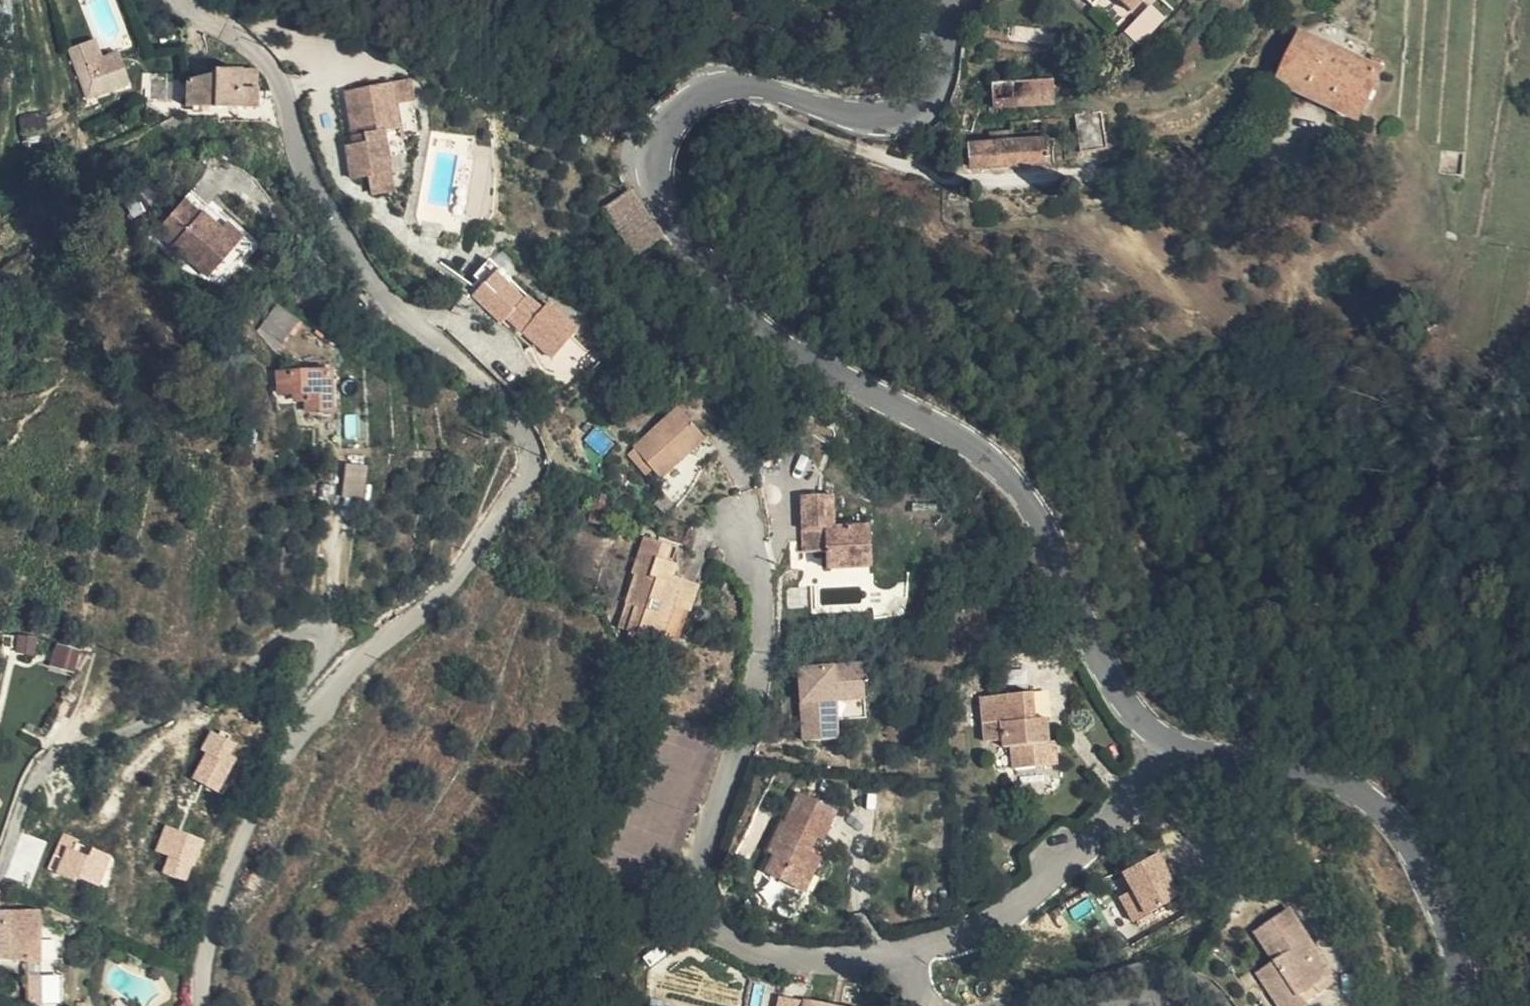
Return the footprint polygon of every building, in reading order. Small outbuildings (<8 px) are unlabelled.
[(1138,44),(1164,16),(1149,2),(1123,30),(1138,44)] [(1366,114),(1387,59),(1374,54),(1378,43),(1351,34),(1348,44),(1333,39),(1330,45),(1304,35),(1285,82),(1366,114)] [(89,93),(121,80),(115,64),(98,70),(90,51),(75,57),(89,93)] [(998,101),(1064,97),(1062,72),(997,76),(998,101)] [(209,83),(203,85),(204,94),(203,99),(202,102),(200,105),(192,113),(184,117),(252,117),(251,82),(251,79),(248,79),(209,79),(209,83)] [(204,94),(203,85),(196,87),(197,94),(197,99),(197,102),(192,106),(184,113),(184,117),(192,113),(200,105),(202,102),(203,99),(204,94)] [(197,94),(196,87),(182,91),(184,113),(192,106),(197,102),(197,99),(197,94)] [(389,99),(403,152),(416,149),(403,95),(389,99)] [(1080,99),(1084,146),(1118,143),(1111,97),(1110,96),(1080,99)] [(388,156),(403,152),(389,99),(343,111),(355,156),(369,152),(371,160),(388,156)] [(1073,132),(1072,107),(1019,110),(1021,138),(978,140),(980,167),(1054,162),(1053,133),(1073,132)] [(357,164),(371,160),(369,152),(355,156),(357,164)] [(407,169),(403,152),(388,156),(393,173),(407,169)] [(393,173),(388,156),(371,160),(357,164),(350,166),(359,197),(375,193),(397,187),(393,173)] [(400,202),(397,187),(375,193),(379,208),(400,202)] [(213,269),(235,245),(187,197),(152,236),(200,282),(213,269)] [(661,235),(645,212),(617,232),(635,254),(661,235)] [(661,235),(635,254),(653,277),(668,266),(675,274),(686,267),(661,235)] [(246,255),(235,245),(213,269),(224,279),(246,255)] [(471,295),(550,361),(577,329),(498,263),(471,295)] [(276,303),(256,329),(278,346),(298,319),(276,303)] [(301,331),(294,335),(312,349),(301,331)] [(312,349),(294,335),(278,346),(289,364),(312,349)] [(297,412),(293,393),(282,392),(282,412),(297,412)] [(335,394),(293,393),(297,412),(303,412),(303,420),(309,420),(310,431),(336,431),(335,394)] [(689,476),(712,452),(683,423),(640,465),(670,496),(689,476)] [(344,462),(342,496),(365,497),(366,463),(344,462)] [(848,572),(893,567),(887,526),(849,531),(845,500),(816,504),(824,559),(846,556),(848,572)] [(647,653),(694,670),(715,607),(692,599),(695,588),(683,584),(688,568),(664,560),(651,597),(655,599),(646,626),(656,631),(647,653)] [(76,670),(79,648),(53,644),(50,666),(76,670)] [(864,697),(884,696),(883,673),(822,677),(824,749),(856,747),(855,729),(844,730),(843,709),(855,708),(864,708),(864,697)] [(885,707),(884,696),(864,697),(864,708),(885,707)] [(844,730),(855,729),(855,708),(843,709),(844,730)] [(1034,785),(1067,783),(1065,760),(1070,760),(1068,735),(1055,736),(1052,709),(1002,712),(1006,759),(1025,758),(1025,764),(1032,763),(1034,785)] [(212,729),(189,777),(218,791),(241,744),(212,729)] [(784,883),(824,903),(842,868),(828,861),(842,835),(848,838),(856,822),(820,803),(805,832),(803,831),(787,863),(793,866),(784,883)] [(163,825),(154,851),(166,855),(160,872),(190,882),(204,838),(163,825)] [(58,835),(47,871),(102,887),(113,852),(58,835)] [(1130,894),(1111,902),(1122,928),(1183,903),(1162,851),(1120,869),(1130,894)] [(40,921),(17,918),(11,946),(17,949),(10,967),(32,971),(40,921)] [(68,926),(40,921),(32,971),(49,973),(52,955),(63,957),(68,926)] [(1328,953),(1292,971),(1306,1000),(1294,1005),(1353,1005),(1328,953)] [(60,975),(63,957),(52,955),(49,973),(60,975)] [(798,990),(794,1005),(821,1005),(822,995),(798,990)]
